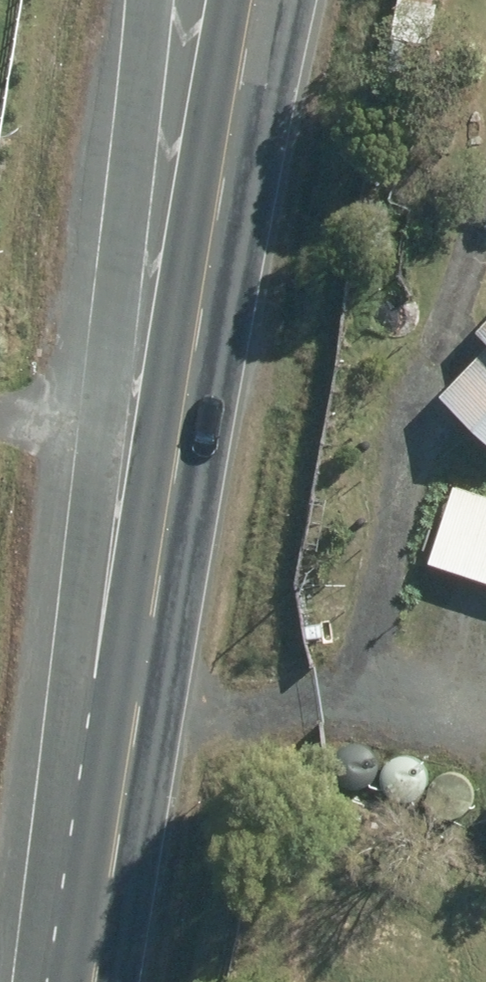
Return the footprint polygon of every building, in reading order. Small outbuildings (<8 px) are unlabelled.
[(485,339),(485,317),(475,329),(485,339)] [(437,396),(485,442),(485,343),(437,396)] [(429,564),(485,582),(485,496),(455,486),(429,564)]
